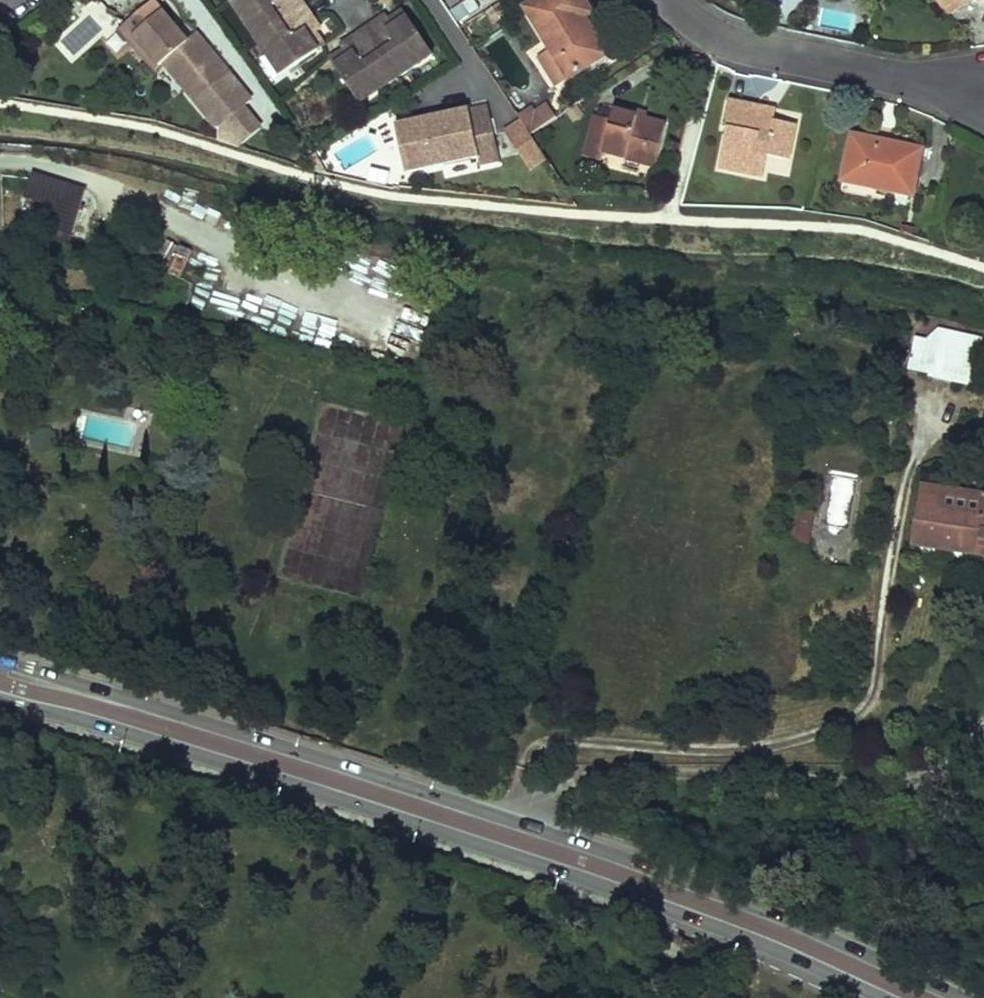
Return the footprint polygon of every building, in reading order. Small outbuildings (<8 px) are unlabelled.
[(97,0),(48,42),(69,66),(117,24),(97,0)] [(120,28),(129,40),(136,34),(160,64),(158,65),(159,67),(188,42),(155,0),(120,28)] [(298,0),(239,0),(238,1),(247,14),(245,25),(267,58),(278,60),(287,74),(317,53),(308,40),(315,35),(320,32),(298,0)] [(583,0),(537,0),(525,7),(568,78),(605,55),(583,17),(591,12),(583,0)] [(943,9),(955,0),(937,0),(943,9)] [(943,9),(949,15),(968,0),(955,0),(943,9)] [(247,14),(238,1),(231,5),(245,25),(247,14)] [(404,8),(390,17),(395,24),(408,15),(404,8)] [(613,50),(591,12),(583,17),(605,55),(613,50)] [(387,13),(341,43),(345,48),(349,54),(335,64),(355,94),(369,85),(380,88),(413,65),(415,55),(429,45),(408,15),(395,24),(390,17),(387,13)] [(252,101),(229,73),(224,78),(203,51),(209,47),(198,33),(188,42),(159,67),(209,128),(216,129),(243,107),(252,101)] [(160,64),(136,34),(129,40),(153,69),(158,65),(160,64)] [(324,49),(315,35),(308,40),(317,53),(324,49)] [(433,52),(429,45),(415,55),(413,65),(433,52)] [(229,73),(209,47),(203,51),(224,78),(229,73)] [(345,48),(331,57),(335,64),(349,54),(345,48)] [(278,60),(267,58),(280,78),(287,74),(278,60)] [(369,85),(355,94),(360,101),(380,88),(369,85)] [(769,108),(730,100),(724,126),(729,128),(720,168),(763,177),(768,155),(789,159),(796,125),(774,120),(773,125),(765,123),(769,108)] [(555,118),(544,103),(533,110),(530,107),(518,115),(531,134),(555,118)] [(643,118),(645,111),(617,103),(615,111),(643,118)] [(260,129),(243,107),(216,129),(218,141),(238,147),(260,129)] [(501,163),(488,107),(433,118),(434,124),(423,126),(422,121),(396,126),(407,175),(480,158),(482,167),(501,163)] [(776,109),(769,108),(765,123),(773,125),(774,120),(776,109)] [(655,166),(666,125),(643,118),(615,111),(612,110),(611,119),(596,116),(585,157),(602,161),(604,153),(655,166)] [(433,118),(422,121),(423,126),(434,124),(433,118)] [(881,141),(853,134),(844,181),(914,197),(922,156),(879,146),(881,141)] [(924,151),(881,141),(879,146),(922,156),(924,151)] [(88,189),(33,172),(27,192),(60,203),(50,236),(70,243),(88,189)] [(374,251),(406,255),(408,242),(376,238),(374,251)] [(174,244),(167,273),(192,279),(198,250),(174,244)] [(208,304),(224,302),(226,321),(252,319),(249,287),(207,292),(208,304)] [(927,378),(970,387),(981,338),(938,328),(926,339),(914,337),(906,370),(927,375),(927,378)] [(922,486),(914,543),(978,553),(977,556),(983,557),(983,506),(983,515),(966,512),(944,509),(946,490),(922,486)] [(969,493),(966,512),(983,515),(983,506),(983,495),(969,493)] [(815,511),(796,508),(790,539),(809,542),(815,511)]
